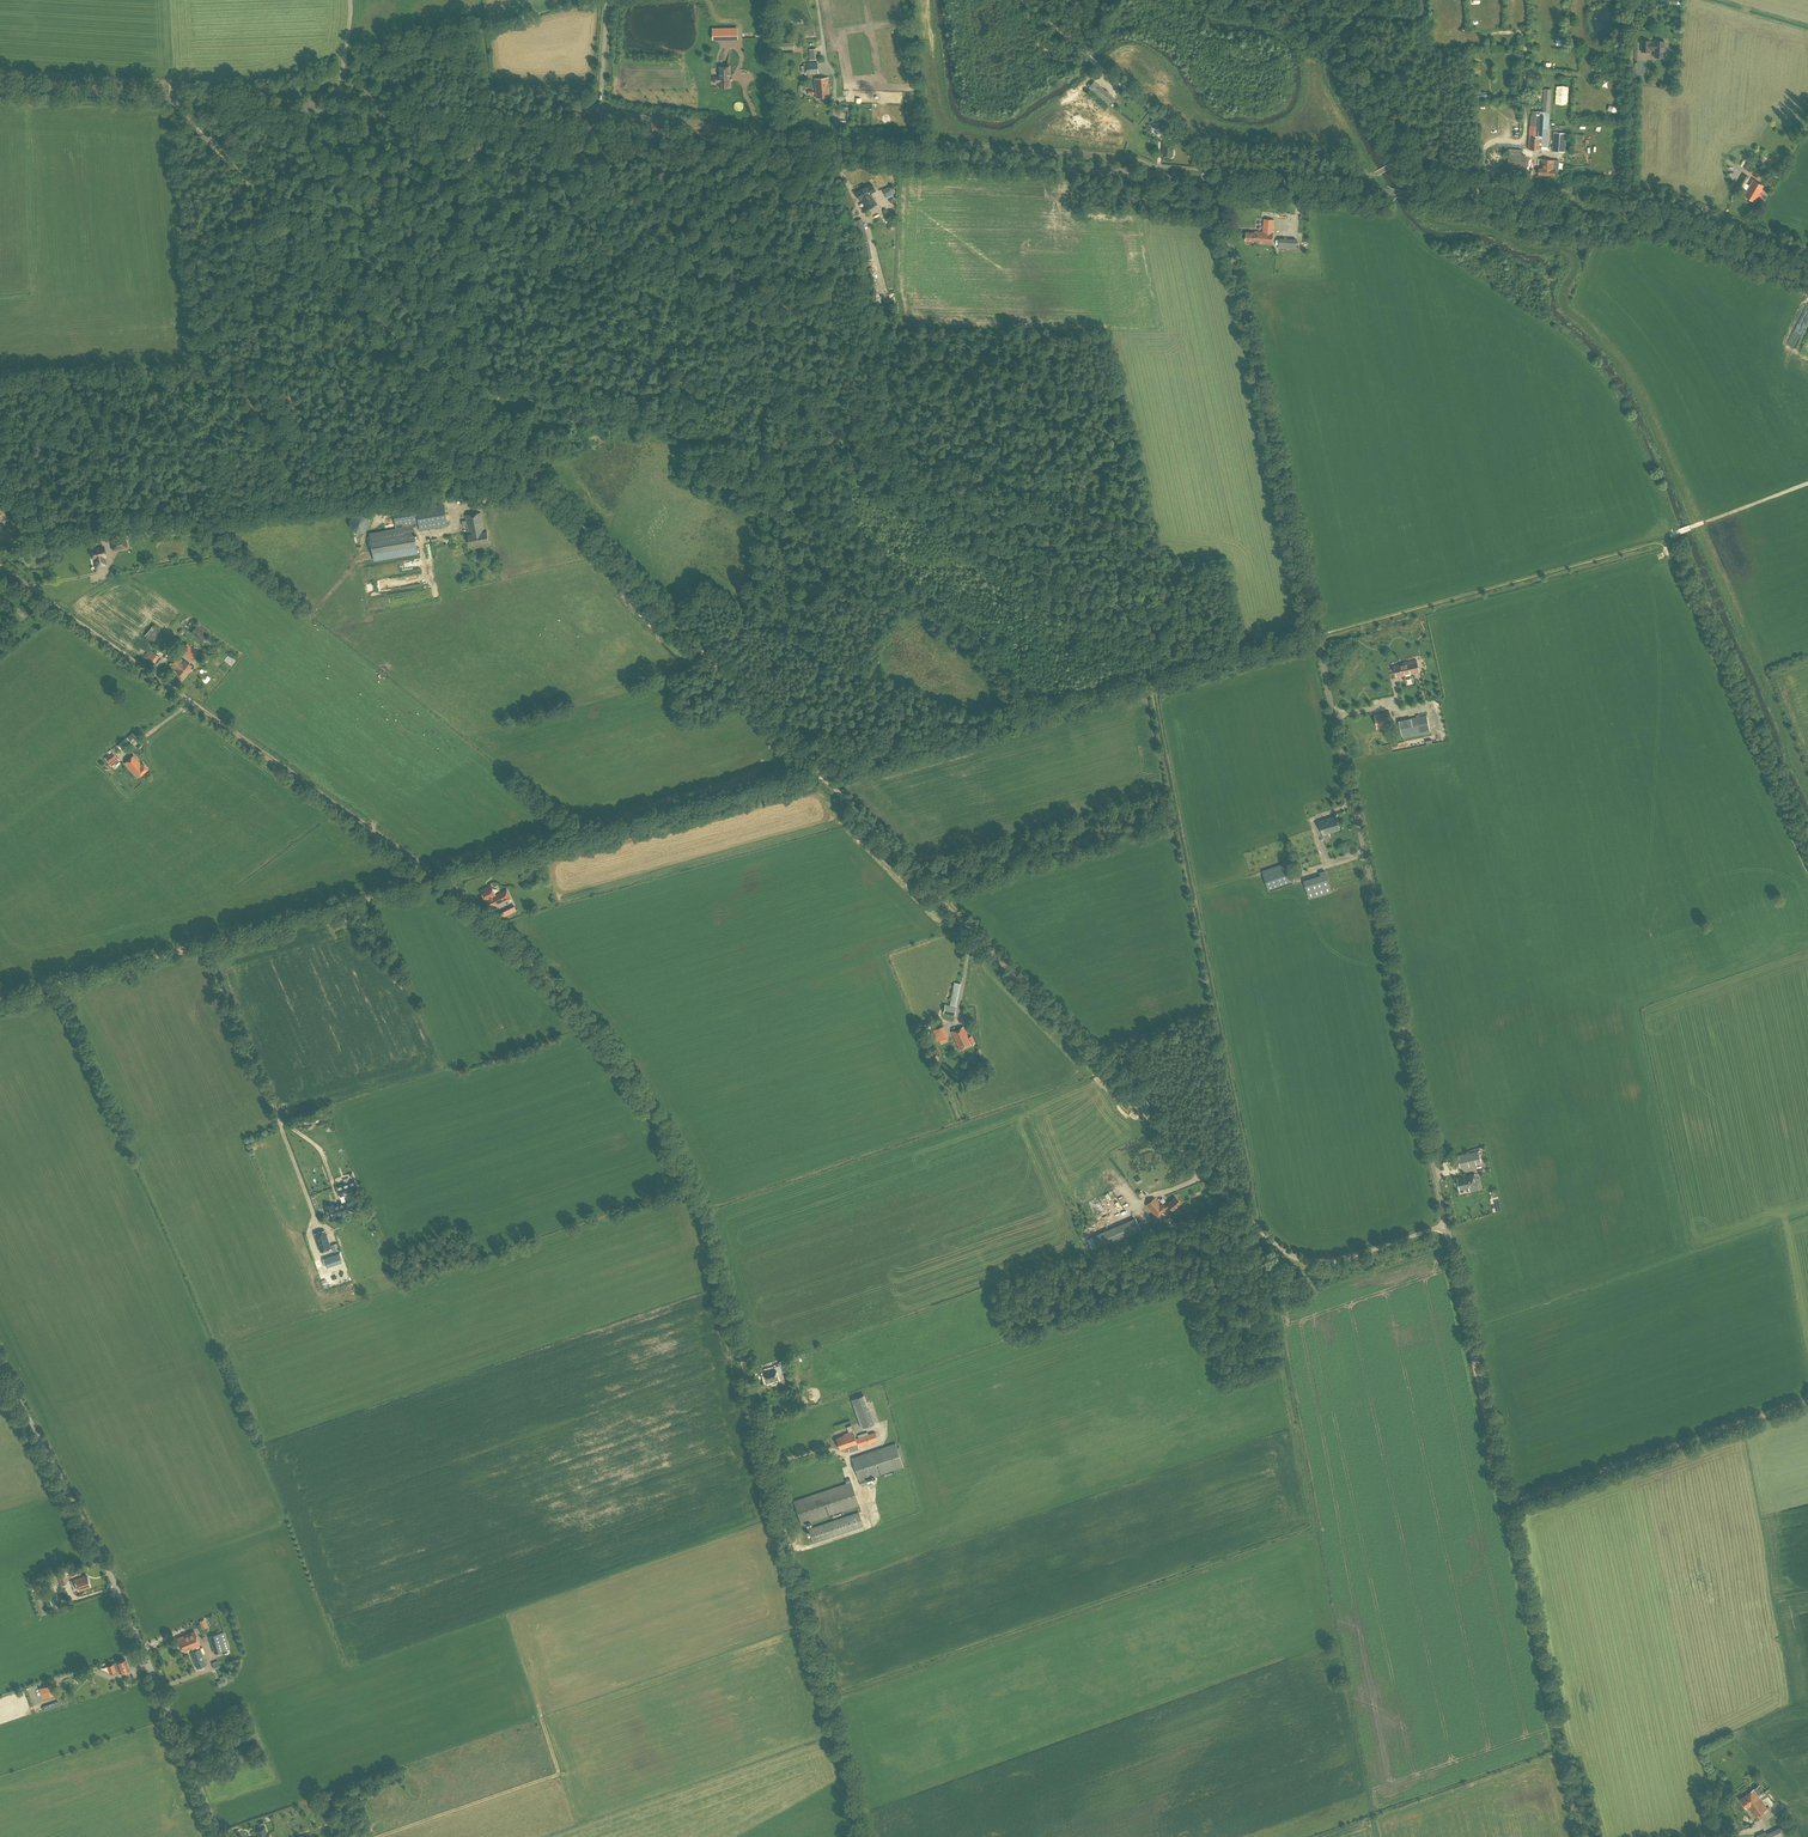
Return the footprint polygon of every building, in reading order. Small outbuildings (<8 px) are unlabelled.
[(737,38),(737,28),(713,29),(713,38),(737,38)] [(1655,41),(1651,41),(1651,40),(1642,40),(1641,52),(1651,52),(1651,51),(1655,51),(1654,58),(1665,58),(1665,52),(1667,51),(1668,50),(1668,48),(1667,47),(1665,46),(1665,41),(1655,41)] [(820,60),(820,49),(812,50),(812,61),(820,60)] [(806,75),(818,74),(817,62),(804,63),(806,75)] [(717,82),(719,82),(719,87),(730,87),(730,67),(719,67),(719,77),(717,77),(717,82)] [(816,98),(830,97),(828,78),(814,79),(816,98)] [(1109,105),(1114,98),(1094,81),(1089,87),(1109,105)] [(1550,113),(1551,89),(1544,89),(1543,111),(1539,111),(1532,111),(1532,115),(1531,115),(1529,138),(1528,138),(1528,141),(1528,144),(1529,144),(1529,149),(1541,150),(1541,146),(1548,147),(1549,133),(1551,113),(1550,113)] [(1158,128),(1162,124),(1154,117),(1150,122),(1158,128)] [(1565,152),(1566,133),(1554,133),(1552,151),(1565,152)] [(1174,143),(1174,142),(1164,141),(1164,142),(1163,156),(1173,157),(1174,143)] [(1525,172),(1526,155),(1522,155),(1522,149),(1508,149),(1507,172),(1524,173),(1524,172),(1525,172)] [(1764,157),(1762,155),(1758,162),(1763,164),(1767,158),(1764,157)] [(1752,173),(1758,163),(1750,158),(1744,168),(1752,173)] [(1554,170),(1554,160),(1542,159),(1541,169),(1539,168),(1539,174),(1555,175),(1555,170),(1554,170)] [(1760,177),(1764,174),(1759,166),(1755,169),(1760,177)] [(1750,186),(1746,183),(1749,177),(1746,176),(1743,174),(1737,185),(1740,186),(1743,188),(1747,190),(1744,195),(1755,201),(1764,186),(1753,180),(1750,186)] [(872,183),(864,187),(865,189),(867,194),(866,195),(869,201),(874,199),(873,196),(871,193),(876,191),(875,191),(876,191),(872,183)] [(886,197),(893,194),(889,186),(883,189),(886,197)] [(867,194),(865,189),(864,187),(855,192),(859,200),(860,199),(866,210),(877,204),(874,199),(869,201),(866,195),(867,194)] [(887,221),(892,218),(888,211),(884,213),(887,221)] [(877,285),(865,240),(868,239),(862,218),(853,221),(858,241),(854,242),(856,247),(861,245),(872,287),(876,303),(880,302),(877,285)] [(1273,244),(1274,219),(1263,219),(1262,232),(1255,231),(1255,233),(1246,232),(1245,240),(1253,241),(1253,242),(1273,244)] [(1297,249),(1297,239),(1279,238),(1278,248),(1297,249)] [(448,526),(444,503),(393,512),(396,529),(374,533),(369,533),(374,561),(378,560),(418,553),(413,527),(416,526),(415,523),(418,522),(420,531),(448,526)] [(485,531),(481,512),(465,515),(469,534),(468,535),(469,545),(489,541),(487,531),(485,531)] [(362,533),(363,532),(366,530),(369,526),(370,521),(368,516),(363,513),(358,513),(353,515),(350,519),(349,525),(352,529),(356,533),(362,533)] [(16,540),(9,526),(6,527),(7,529),(3,531),(5,535),(6,534),(9,539),(8,540),(10,543),(16,540)] [(127,547),(125,537),(111,540),(112,547),(117,546),(117,549),(127,547)] [(103,561),(102,557),(105,557),(103,547),(91,549),(93,559),(94,559),(96,567),(105,565),(104,561),(103,561)] [(389,587),(388,582),(375,584),(376,591),(379,591),(378,588),(389,587)] [(211,649),(215,644),(206,637),(209,633),(198,624),(190,632),(202,642),(211,649)] [(164,649),(169,643),(171,640),(153,625),(144,636),(163,651),(164,649)] [(193,660),(199,652),(187,643),(181,650),(193,660)] [(153,664),(159,656),(149,649),(144,657),(153,664)] [(184,661),(177,655),(169,665),(177,671),(176,672),(182,677),(191,665),(185,660),(184,661)] [(198,663),(215,661),(215,655),(209,656),(206,656),(206,657),(198,659),(198,663)] [(1395,666),(1397,677),(1405,675),(1405,674),(1410,673),(1410,674),(1419,672),(1417,660),(1403,663),(1403,664),(1395,666)] [(1378,728),(1392,725),(1389,712),(1375,715),(1378,728)] [(1402,736),(1430,730),(1427,715),(1399,720),(1402,736)] [(138,739),(132,733),(127,737),(132,744),(138,739)] [(111,766),(119,760),(112,752),(104,758),(111,766)] [(141,764),(134,755),(124,763),(132,772),(137,777),(147,768),(143,763),(141,764)] [(1324,840),(1331,838),(1329,833),(1340,830),(1336,816),(1319,821),(1323,835),(1324,840)] [(1269,892),(1295,883),(1288,862),(1262,871),(1269,892)] [(1309,899),(1332,892),(1329,883),(1352,876),(1348,862),(1324,869),(1325,871),(1320,873),(1320,875),(1304,880),(1309,899)] [(496,894),(491,885),(480,890),(485,900),(487,900),(491,907),(511,897),(507,889),(496,894)] [(513,898),(498,905),(504,918),(519,911),(513,898)] [(952,994),(950,1004),(957,1006),(959,995),(952,994)] [(955,1015),(956,1006),(945,1004),(943,1014),(955,1015)] [(936,1041),(947,1036),(943,1026),(932,1031),(936,1041)] [(968,1038),(963,1027),(952,1032),(960,1049),(974,1043),(971,1036),(968,1038)] [(1460,1165),(1469,1163),(1469,1165),(1476,1163),(1476,1162),(1481,1161),(1479,1150),(1458,1154),(1460,1165)] [(1478,1186),(1475,1174),(1458,1178),(1460,1189),(1469,1187),(1470,1191),(1478,1189),(1478,1186)] [(344,1195),(358,1190),(355,1180),(337,1186),(340,1196),(344,1195)] [(1124,1209),(1122,1204),(1115,1192),(1108,1196),(1114,1207),(1112,1209),(1115,1214),(1124,1209)] [(334,1204),(326,1207),(328,1213),(347,1206),(346,1201),(344,1195),(340,1196),(342,1203),(334,1205),(334,1204)] [(1172,1210),(1181,1203),(1175,1197),(1167,1204),(1165,1206),(1162,1203),(1160,1204),(1154,1197),(1146,1205),(1156,1217),(1166,1208),(1169,1206),(1172,1210)] [(347,1206),(328,1213),(330,1220),(338,1217),(338,1216),(349,1212),(347,1206)] [(1136,1217),(1091,1237),(1096,1248),(1141,1229),(1136,1217)] [(325,1230),(314,1234),(321,1252),(331,1248),(325,1230)] [(344,1260),(341,1251),(324,1258),(328,1266),(344,1260)] [(788,1371),(785,1359),(779,1361),(780,1365),(774,1367),(774,1368),(763,1371),(766,1382),(778,1379),(775,1371),(781,1369),(782,1373),(788,1371)] [(861,1428),(874,1424),(871,1416),(864,1394),(851,1399),(861,1428)] [(844,1435),(836,1438),(840,1449),(848,1446),(848,1447),(857,1444),(859,1448),(872,1444),(871,1442),(872,1442),(878,1440),(875,1431),(868,1434),(868,1432),(865,1433),(857,1435),(858,1437),(855,1438),(853,1431),(851,1425),(846,1427),(848,1432),(844,1434),(844,1435)] [(897,1447),(896,1442),(851,1457),(861,1486),(868,1484),(866,1479),(904,1467),(902,1462),(905,1462),(899,1447),(897,1447)] [(802,1525),(859,1505),(850,1478),(845,1479),(846,1483),(793,1500),(802,1525)] [(813,1543),(864,1526),(859,1511),(808,1529),(813,1543)] [(60,1586),(55,1572),(54,1570),(38,1576),(40,1581),(49,1577),(52,1585),(60,1586)] [(61,1586),(67,1584),(63,1574),(62,1570),(55,1572),(61,1586)] [(77,1591),(90,1587),(86,1575),(73,1579),(77,1591)] [(33,1591),(44,1587),(42,1582),(31,1586),(33,1591)] [(53,1609),(60,1607),(58,1599),(56,1593),(49,1596),(53,1609)] [(202,1629),(207,1627),(204,1619),(199,1621),(202,1629)] [(178,1638),(183,1651),(200,1644),(195,1631),(178,1638)] [(229,1649),(224,1632),(220,1633),(209,1636),(214,1654),(225,1651),(225,1650),(229,1649)] [(577,1645),(567,1647),(568,1658),(575,1657),(575,1652),(578,1651),(577,1645)] [(200,1648),(190,1652),(196,1669),(207,1665),(200,1648)] [(222,1664),(219,1658),(213,1660),(216,1667),(222,1664)] [(129,1670),(124,1659),(117,1662),(107,1666),(109,1674),(117,1671),(118,1674),(121,1673),(122,1673),(129,1670)] [(78,1683),(87,1680),(85,1674),(76,1677),(78,1683)] [(219,1687),(227,1684),(224,1675),(219,1677),(220,1680),(216,1681),(219,1687)] [(58,1701),(43,1706),(44,1710),(60,1705),(58,1701)] [(1764,1792),(1760,1785),(1740,1799),(1746,1807),(1747,1807),(1758,1821),(1762,1817),(1760,1814),(1777,1801),(1769,1789),(1764,1792)] [(327,1800),(336,1797),(334,1791),(325,1795),(327,1800)] [(1779,1827),(1767,1833),(1765,1831),(1756,1835),(1757,1836),(1784,1836),(1779,1827)] [(264,1828),(257,1831),(259,1836),(257,1836),(268,1836),(267,1833),(266,1833),(264,1828)]
